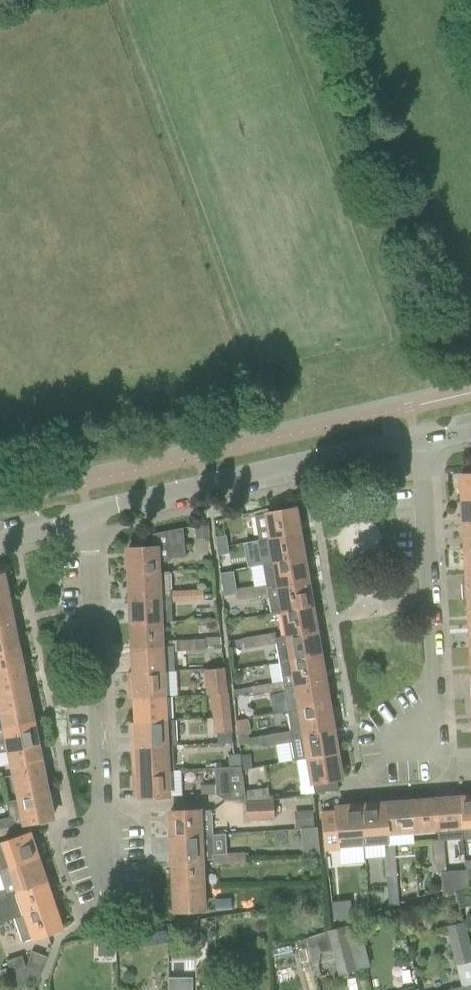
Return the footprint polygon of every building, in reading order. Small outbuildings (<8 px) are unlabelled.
[(460,475),(462,502),(470,501),(470,475),(466,475),(460,475)] [(462,502),(464,527),(470,526),(470,501),(462,502)] [(258,542),(267,541),(299,535),(294,509),(254,516),(257,536),(257,537),(258,542)] [(371,518),(336,535),(347,556),(382,539),(371,518)] [(186,557),(183,529),(182,528),(152,534),(154,547),(128,549),(129,574),(169,572),(160,572),(160,562),(169,562),(168,559),(186,557)] [(207,528),(194,529),(196,539),(208,538),(207,528)] [(225,535),(215,537),(216,546),(227,544),(226,541),(225,535)] [(267,541),(258,542),(262,566),(303,559),(299,535),(267,541)] [(258,546),(258,542),(257,537),(257,536),(239,539),(239,540),(240,544),(243,544),(243,549),(258,546)] [(240,544),(239,540),(239,539),(226,541),(227,544),(227,547),(228,551),(243,549),(243,544),(240,544)] [(227,544),(216,546),(217,555),(228,553),(228,551),(227,547),(227,544)] [(266,591),(307,584),(303,559),(262,566),(266,584),(250,586),(251,593),(249,593),(250,599),(266,596),(267,596),(266,591)] [(186,592),(170,592),(169,572),(129,574),(130,599),(160,597),(160,599),(171,598),(171,603),(189,602),(189,596),(186,596),(186,592)] [(466,576),(467,584),(461,584),(462,600),(468,600),(468,601),(470,600),(470,576),(466,576)] [(280,614),(311,609),(307,584),(266,591),(267,596),(266,596),(270,615),(279,613),(280,614)] [(249,593),(251,593),(250,586),(235,589),(236,595),(235,595),(236,601),(250,599),(249,593)] [(202,602),(202,595),(202,591),(186,592),(186,596),(189,596),(189,602),(202,602)] [(160,597),(130,599),(131,624),(161,623),(171,622),(170,598),(160,599),(160,597)] [(12,624),(8,600),(0,602),(0,627),(12,624)] [(191,622),(218,620),(217,607),(190,609),(191,622)] [(284,638),(315,633),(311,609),(280,614),(284,638)] [(132,649),(162,647),(161,623),(131,624),(132,649)] [(17,648),(12,624),(0,627),(0,651),(17,648)] [(277,645),(276,639),(275,632),(258,634),(259,637),(260,642),(258,642),(259,647),(275,645),(277,645)] [(277,645),(275,645),(278,663),(278,664),(320,657),(315,633),(284,638),(276,639),(277,645)] [(260,642),(259,637),(258,634),(242,636),(243,649),(259,647),(258,642),(260,642)] [(220,637),(204,638),(204,640),(205,645),(221,645),(220,637)] [(188,640),(172,641),(172,647),(172,652),(188,652),(188,640)] [(204,640),(188,640),(188,652),(205,651),(205,645),(204,640)] [(133,672),(127,673),(163,672),(173,672),(172,652),(172,647),(162,647),(132,649),(133,672)] [(22,672),(17,648),(0,651),(0,677),(22,672)] [(269,691),(266,691),(267,696),(283,693),(283,689),(324,682),(320,657),(278,664),(281,682),(268,684),(269,691)] [(223,668),(204,670),(206,695),(210,694),(226,693),(223,668)] [(27,697),(22,672),(0,677),(0,702),(27,697)] [(135,698),(164,697),(163,672),(127,673),(128,689),(134,689),(135,698)] [(286,713),(328,706),(324,682),(283,689),(283,693),(286,713)] [(268,684),(250,687),(252,699),(267,696),(266,691),(269,691),(268,684)] [(226,693),(210,694),(212,719),(229,718),(226,693)] [(32,721),(27,697),(0,702),(0,722),(1,727),(32,721)] [(136,723),(165,721),(164,697),(135,698),(136,723)] [(300,735),(332,730),(328,706),(286,713),(289,731),(290,731),(290,732),(291,737),(292,737),(301,735),(300,735)] [(229,718),(212,719),(213,734),(216,734),(230,733),(229,718)] [(37,745),(32,721),(1,727),(0,727),(0,753),(37,745)] [(136,723),(130,723),(131,747),(137,747),(137,748),(166,746),(177,746),(176,721),(165,721),(136,723)] [(293,741),(288,742),(292,762),(296,761),(305,760),(336,754),(332,730),(300,735),(301,735),(292,737),(293,741)] [(291,737),(290,732),(290,731),(289,731),(273,734),(273,735),(274,740),(277,739),(277,744),(293,741),(292,737),(291,737)] [(274,740),(273,735),(273,734),(259,737),(261,747),(277,744),(277,739),(274,740)] [(42,770),(37,745),(0,753),(0,754),(6,753),(11,776),(42,770)] [(131,756),(132,772),(167,771),(166,746),(137,748),(137,756),(131,756)] [(240,754),(228,755),(229,768),(242,767),(240,754)] [(309,784),(340,779),(336,754),(305,760),(309,784)] [(224,800),(245,799),(242,767),(229,768),(230,784),(215,785),(215,795),(224,800)] [(6,803),(47,795),(42,770),(11,776),(15,800),(5,802),(6,803)] [(168,796),(167,776),(167,771),(132,772),(133,789),(139,788),(139,797),(168,796)] [(245,790),(246,802),(268,801),(268,789),(245,790)] [(443,799),(435,800),(438,832),(438,840),(444,840),(444,841),(463,839),(460,798),(460,793),(443,794),(443,799)] [(52,819),(47,795),(6,803),(9,818),(0,819),(0,829),(52,819)] [(460,798),(463,839),(470,839),(470,797),(460,798)] [(413,834),(438,832),(435,800),(410,802),(413,834)] [(413,834),(410,802),(385,804),(388,836),(387,836),(387,845),(395,845),(395,846),(414,845),(413,834)] [(385,804),(360,806),(363,838),(364,847),(382,845),(387,845),(387,836),(388,836),(385,804)] [(245,806),(245,822),(274,821),(273,805),(245,806)] [(360,806),(335,808),(335,812),(320,813),(323,850),(324,850),(339,848),(338,840),(363,838),(360,806)] [(210,811),(201,811),(201,810),(170,812),(171,837),(211,835),(210,811)] [(37,858),(29,834),(0,844),(0,871),(37,858)] [(211,835),(171,837),(172,862),(203,861),(212,860),(212,854),(211,835)] [(445,855),(444,841),(444,840),(432,841),(434,859),(439,858),(439,855),(445,855)] [(396,862),(395,846),(395,845),(387,845),(382,845),(383,861),(390,860),(390,863),(396,862)] [(329,884),(350,883),(347,848),(339,848),(324,850),(324,852),(326,876),(328,876),(329,884)] [(232,864),(245,863),(244,853),(228,854),(228,859),(231,859),(232,864)] [(231,859),(228,859),(228,854),(212,854),(212,860),(212,865),(232,864),(231,859)] [(435,874),(446,873),(445,855),(439,855),(439,858),(434,859),(435,874)] [(45,882),(37,858),(0,871),(0,877),(4,890),(0,891),(0,902),(5,900),(3,896),(45,882)] [(396,862),(390,863),(390,860),(383,861),(384,878),(395,877),(395,876),(397,876),(396,862)] [(173,888),(204,887),(203,861),(172,862),(173,888)] [(26,914),(53,905),(45,882),(3,896),(5,900),(7,899),(10,908),(22,904),(26,914)] [(174,912),(205,910),(204,887),(173,888),(174,912)] [(215,911),(231,910),(230,899),(214,900),(215,911)] [(26,914),(14,918),(22,942),(49,933),(61,929),(53,905),(26,914)] [(470,963),(470,953),(463,922),(445,927),(456,967),(470,963)] [(338,976),(355,972),(344,927),(315,936),(319,953),(331,951),(338,976)] [(25,968),(10,973),(15,988),(33,985),(34,984),(39,978),(47,957),(31,952),(25,968)]
